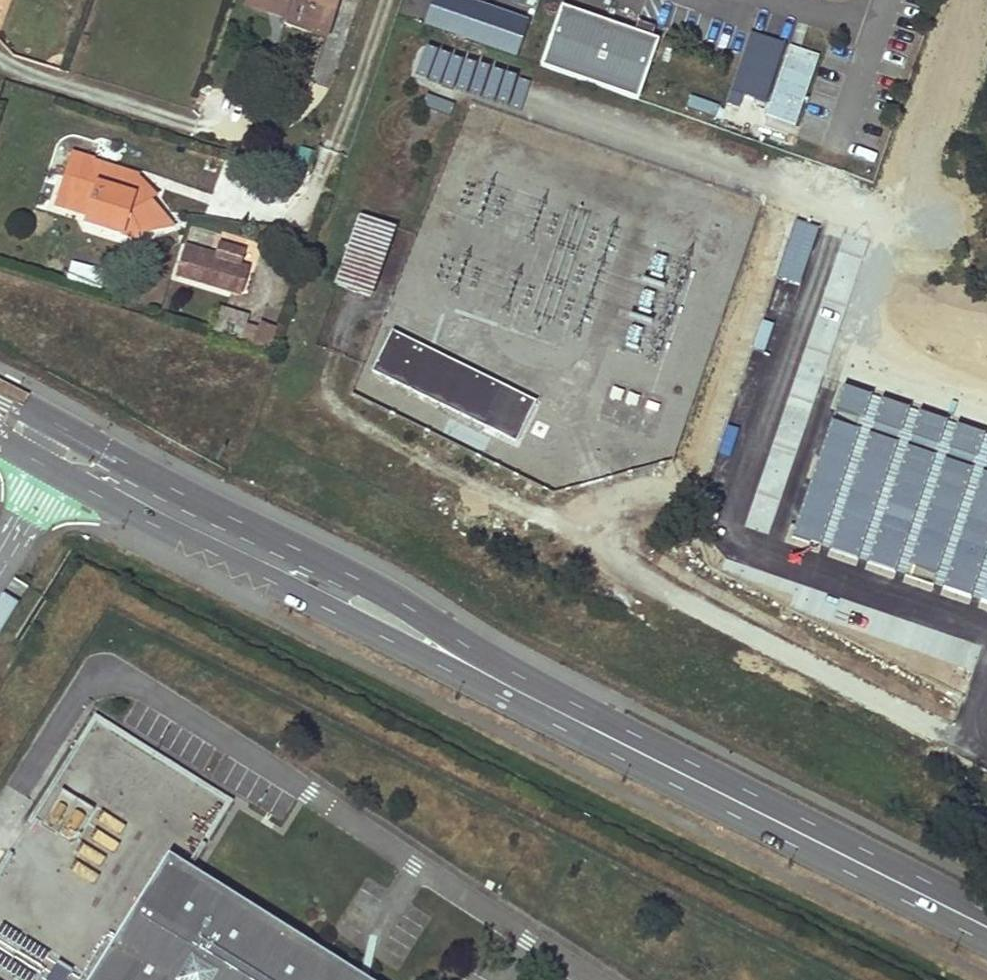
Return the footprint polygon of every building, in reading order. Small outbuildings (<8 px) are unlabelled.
[(258,0),(248,0),(246,6),(287,18),(290,9),(258,0)] [(325,37),(337,0),(258,0),(290,9),(287,18),(285,25),(325,37)] [(517,58),(530,22),(469,0),(434,0),(425,25),(517,58)] [(659,41),(562,7),(541,67),(638,101),(659,41)] [(788,46),(764,116),(800,128),(808,104),(802,102),(818,56),(788,46)] [(74,195),(93,202),(86,224),(136,240),(139,232),(142,233),(161,228),(165,218),(149,200),(151,192),(137,187),(121,187),(120,192),(103,187),(93,162),(73,155),(65,179),(78,183),(74,195)] [(121,187),(93,162),(103,187),(120,192),(121,187)] [(337,286),(369,297),(393,229),(361,217),(337,286)] [(171,225),(165,218),(161,228),(171,225)] [(177,276),(231,293),(239,267),(185,251),(177,276)] [(74,265),(72,281),(99,285),(102,269),(74,265)] [(239,339),(247,315),(219,307),(211,331),(239,339)] [(276,328),(260,323),(258,328),(252,347),(268,352),(276,328)] [(258,328),(245,324),(239,343),(252,347),(258,328)] [(372,373),(484,428),(504,388),(392,332),(372,373)] [(611,398),(620,402),(623,393),(614,390),(611,398)] [(627,404),(635,407),(638,398),(629,395),(627,404)] [(18,603),(2,594),(0,597),(0,634),(18,603)] [(187,874),(230,803),(96,720),(0,872),(0,979),(98,979),(127,933),(111,924),(120,909),(137,919),(171,864),(187,874)] [(187,874),(171,864),(137,919),(120,909),(116,916),(111,924),(127,933),(98,979),(355,979),(187,874)]
